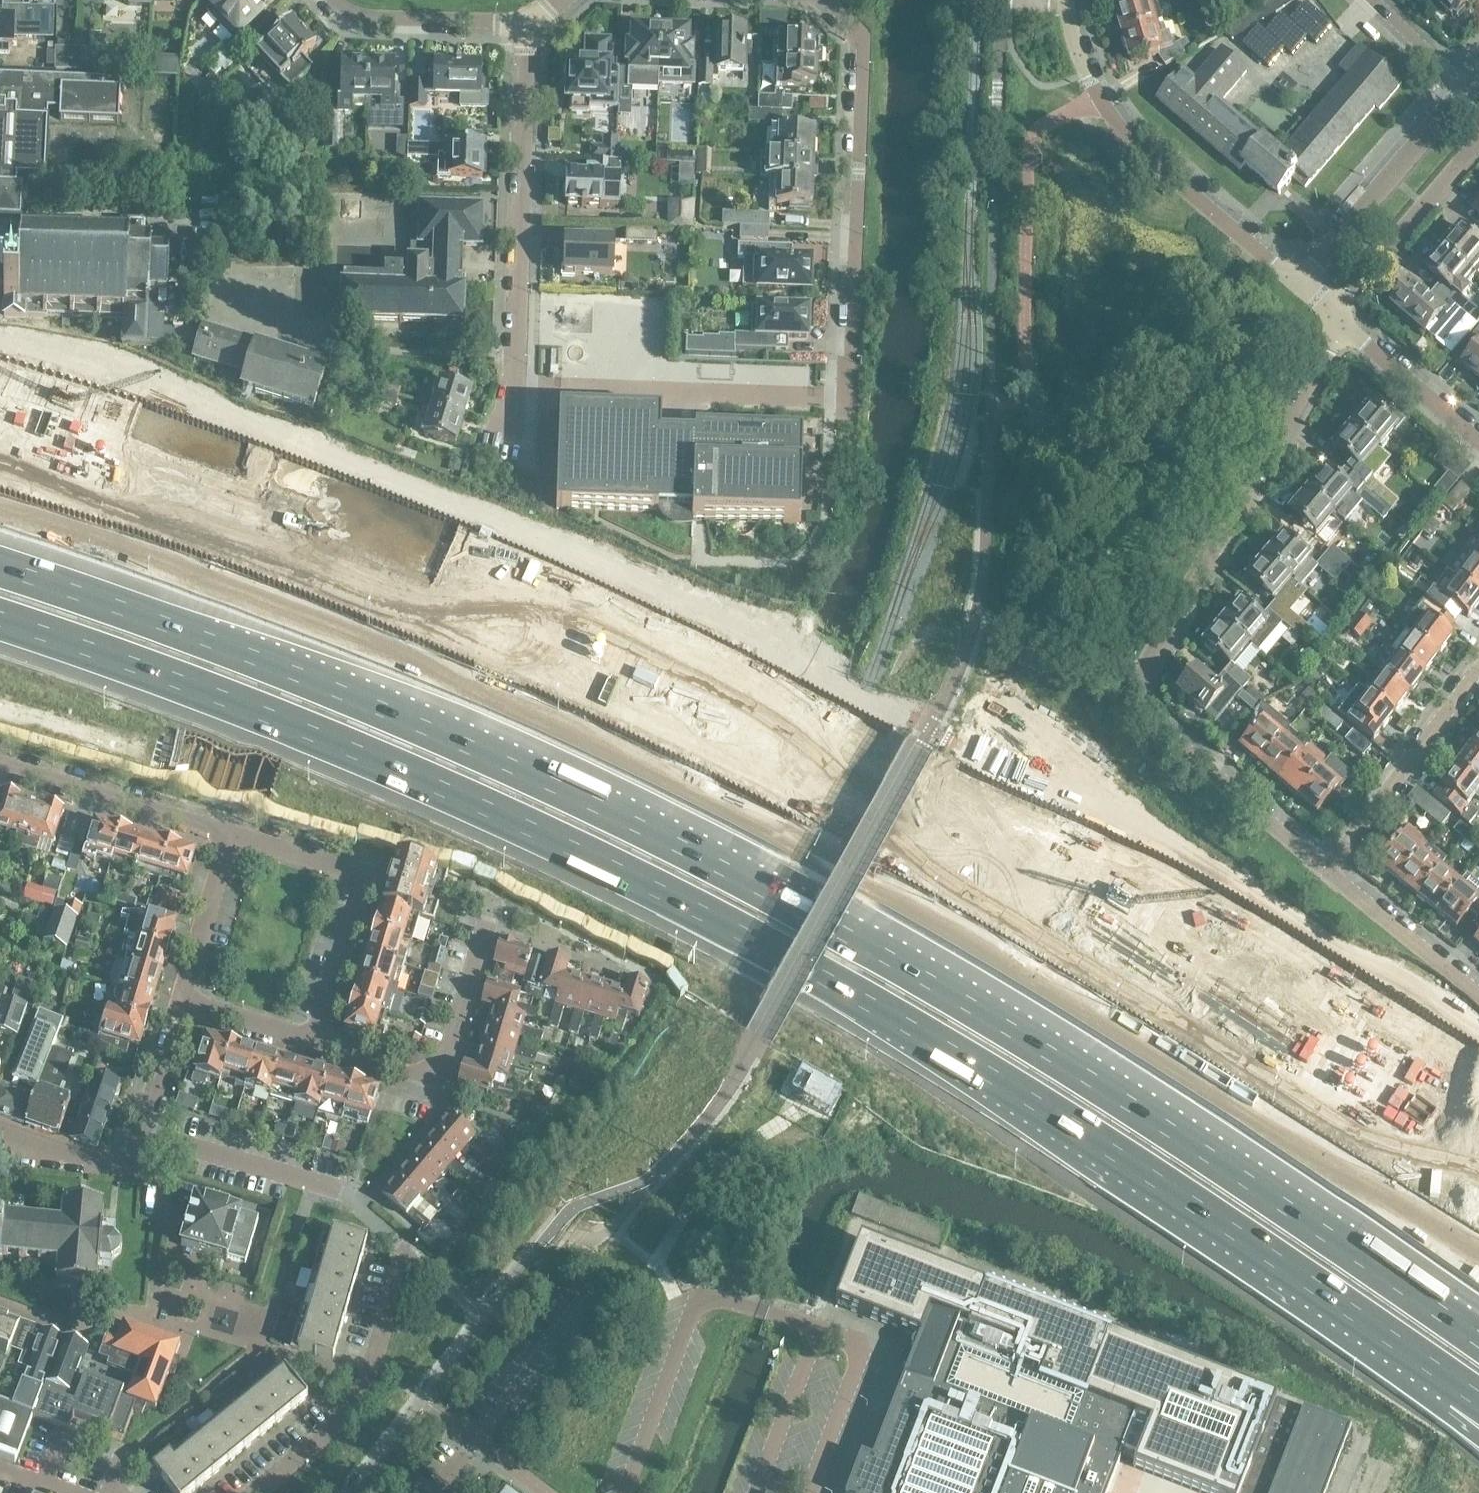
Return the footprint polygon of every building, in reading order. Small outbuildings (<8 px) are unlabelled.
[(2,8),(23,9),(24,0),(2,0),(2,8)] [(206,12),(234,41),(228,47),(227,46),(205,67),(215,77),(222,70),(225,73),(232,66),(230,63),(237,56),(234,53),(246,42),(239,36),(263,13),(264,14),(267,11),(266,10),(274,3),(271,0),(219,0),(206,12)] [(1111,0),(1114,9),(1117,11),(1118,12),(1160,0),(1112,0),(1111,0)] [(1160,0),(1118,12),(1118,14),(1116,16),(1119,25),(1122,26),(1125,36),(1167,23),(1160,0)] [(1215,8),(1212,0),(1201,3),(1204,12),(1215,8)] [(1267,4),(1273,14),(1296,0),(1274,0),(1267,4)] [(1453,17),(1454,15),(1458,18),(1467,9),(1464,5),(1469,0),(1435,0),(1453,17)] [(1308,37),(1316,44),(1332,26),(1307,3),(1291,22),(1283,15),(1267,33),(1260,27),(1244,46),(1269,68),(1285,49),(1292,56),(1308,37)] [(23,9),(2,8),(2,20),(0,20),(0,54),(9,55),(10,46),(13,46),(13,38),(37,38),(38,9),(23,9)] [(294,23),(290,20),(268,41),(271,44),(258,56),(290,90),(312,68),(303,58),(315,46),(299,29),(300,28),(294,23)] [(619,68),(617,105),(618,105),(619,105),(622,105),(621,125),(654,127),(655,86),(629,85),(629,82),(658,83),(659,71),(660,30),(651,30),(648,24),(639,23),(635,29),(633,29),(633,46),(628,46),(628,50),(628,61),(632,61),(632,68),(619,68)] [(1173,45),(1167,23),(1125,36),(1125,38),(1123,40),(1126,49),(1129,50),(1132,60),(1147,56),(1148,58),(1159,55),(1166,65),(1194,48),(1186,39),(1173,45)] [(658,83),(658,99),(693,101),(694,84),(694,70),(694,69),(685,69),(686,64),(690,64),(691,48),(687,48),(687,31),(685,31),(682,25),(673,24),(670,30),(660,30),(659,71),(658,83)] [(744,41),(744,34),(744,30),(741,30),(741,28),(729,27),(729,29),(718,29),(717,57),(713,57),(712,65),(699,64),(698,85),(713,85),(714,76),(719,76),(719,69),(743,70),(743,55),(751,55),(752,41),(744,41)] [(775,35),(774,64),(821,64),(822,49),(817,49),(818,37),(815,36),(815,34),(803,34),(802,36),(775,35)] [(609,104),(617,105),(619,68),(619,61),(607,61),(608,41),(588,40),(587,53),(587,59),(573,59),(565,66),(565,76),(569,80),(568,99),(572,99),(571,111),(588,111),(589,99),(609,100),(609,104)] [(1160,100),(1275,200),(1294,177),(1306,187),(1376,106),(1380,109),(1402,83),(1361,48),(1343,69),(1351,77),(1283,156),(1279,153),(1280,152),(1271,145),(1270,145),(1220,103),(1247,72),(1223,51),(1222,53),(1212,44),(1187,74),(1185,72),(1184,72),(1160,100)] [(65,69),(65,49),(55,48),(55,69),(65,69)] [(129,49),(110,48),(108,69),(128,71),(129,49)] [(75,69),(75,49),(65,49),(65,69),(75,69)] [(85,69),(85,49),(75,49),(75,69),(85,69)] [(149,57),(149,75),(177,76),(178,57),(149,57)] [(367,101),(368,64),(364,64),(362,62),(352,61),(350,64),(342,63),(342,76),(342,83),(339,83),(339,95),(342,95),(342,100),(338,100),(338,109),(326,108),(325,150),(344,150),(344,113),(352,114),(353,108),(367,108),(367,101)] [(367,101),(367,122),(368,122),(368,120),(403,127),(403,130),(404,130),(405,101),(393,101),(393,96),(396,96),(396,85),(394,84),(395,65),(394,64),(386,64),(384,62),(374,62),(372,64),(368,64),(367,101)] [(816,83),(817,66),(776,64),(775,98),(781,99),(782,90),(804,91),(805,83),(816,83)] [(461,106),(487,107),(487,94),(479,94),(479,90),(482,88),(482,79),(480,76),(480,66),(461,66),(461,65),(456,65),(456,68),(447,67),(448,65),(436,65),(435,84),(412,84),(411,106),(425,107),(425,93),(461,94),(461,106)] [(21,218),(22,185),(28,185),(29,178),(44,179),(48,110),(60,111),(59,120),(119,123),(121,91),(103,90),(104,81),(0,76),(0,217),(21,218)] [(758,109),(758,110),(781,111),(790,111),(790,99),(781,99),(775,98),(758,98),(758,109)] [(809,99),(808,111),(825,112),(825,100),(809,99)] [(793,128),(780,128),(781,111),(758,110),(758,109),(749,109),(749,123),(772,124),(771,153),(813,154),(814,129),(806,129),(806,124),(794,124),(793,128)] [(483,163),(483,146),(481,146),(482,132),(444,131),(444,156),(445,156),(445,161),(439,161),(438,182),(449,182),(449,180),(462,181),(463,177),(482,177),(482,175),(485,174),(485,165),(483,163)] [(312,159),(313,151),(316,134),(302,132),(299,145),(298,157),(312,159)] [(604,147),(592,146),(591,160),(615,161),(617,161),(618,136),(604,136),(604,147)] [(697,163),(697,151),(683,151),(683,165),(697,165),(697,163)] [(709,151),(697,151),(697,163),(708,163),(709,151)] [(761,152),(760,178),(770,178),(812,180),(812,178),(817,178),(817,165),(813,165),(813,154),(771,153),(761,152)] [(564,186),(563,194),(565,197),(567,198),(567,205),(582,205),(582,207),(586,207),(586,205),(601,206),(619,206),(620,161),(617,161),(615,161),(591,160),(591,165),(587,165),(587,171),(591,171),(591,176),(568,175),(568,182),(566,183),(564,186)] [(811,205),(812,180),(770,178),(769,203),(790,204),(790,210),(808,211),(809,205),(811,205)] [(442,201),(488,201),(488,190),(442,190),(442,201)] [(693,228),(694,201),(671,201),(670,227),(693,228)] [(342,320),(355,321),(461,324),(462,291),(458,291),(460,245),(480,245),(481,208),(421,206),(421,207),(412,207),(410,268),(385,268),(384,278),(344,277),(342,320)] [(723,213),(723,224),(723,225),(741,226),(740,239),(768,240),(769,215),(761,214),(741,213),(723,213)] [(5,293),(4,315),(46,317),(46,316),(50,316),(53,316),(57,316),(61,316),(70,317),(124,319),(122,347),(146,348),(147,339),(151,296),(169,297),(170,280),(172,256),(154,254),(156,226),(155,226),(153,245),(148,245),(149,226),(133,225),(132,237),(104,235),(104,228),(101,228),(101,235),(77,234),(77,226),(74,226),(74,234),(50,233),(50,225),(48,225),(47,233),(21,231),(20,244),(2,243),(1,256),(0,275),(0,293),(5,293)] [(1461,227),(1455,235),(1454,234),(1444,247),(1474,272),(1478,266),(1478,242),(1461,227)] [(626,228),(625,243),(657,243),(658,229),(626,228)] [(570,240),(569,249),(563,249),(563,250),(565,250),(564,275),(621,276),(615,276),(616,242),(623,242),(623,241),(570,240)] [(191,257),(209,258),(209,242),(192,242),(191,257)] [(779,260),(780,245),(738,244),(738,258),(744,259),(743,287),(808,289),(808,283),(812,284),(813,267),(809,267),(809,261),(779,260)] [(1474,272),(1444,247),(1433,259),(1434,260),(1427,267),(1447,285),(1441,293),(1471,318),(1478,309),(1461,294),(1467,287),(1468,288),(1469,287),(1464,283),(1474,272)] [(1471,318),(1441,293),(1433,302),(1413,284),(1394,305),(1426,333),(1427,332),(1438,341),(1437,342),(1452,355),(1477,324),(1471,318)] [(806,326),(810,326),(811,307),(797,306),(797,310),(751,308),(750,335),(734,334),(733,349),(775,351),(776,337),(806,338),(806,326)] [(204,328),(198,345),(194,360),(246,376),(241,390),(312,412),(326,366),(306,359),(306,355),(296,352),(295,352),(294,356),(204,328)] [(1468,343),(1477,350),(1478,349),(1478,329),(1468,343)] [(1477,350),(1469,359),(1464,365),(1478,378),(1478,349),(1477,350)] [(436,396),(432,407),(464,417),(471,392),(472,392),(472,391),(440,381),(439,384),(435,385),(432,393),(436,396)] [(386,384),(383,392),(399,398),(402,389),(386,384)] [(396,406),(399,398),(383,392),(380,401),(396,406)] [(1369,405),(1352,426),(1384,453),(1390,445),(1383,440),(1389,433),(1394,427),(1398,427),(1401,424),(1401,419),(1377,398),(1370,406),(1369,405)] [(456,442),(464,417),(432,407),(428,421),(424,421),(422,428),(425,431),(424,434),(456,444),(456,443),(456,442)] [(560,410),(556,508),(651,512),(652,513),(653,515),(654,517),(655,518),(657,521),(659,522),(660,524),(662,525),(663,526),(664,526),(666,527),(667,528),(669,529),(671,529),(672,530),(675,531),(677,531),(680,532),(683,532),(686,532),(689,532),(691,532),(691,539),(692,539),(693,525),(692,525),(692,519),(727,521),(799,523),(802,434),(695,430),(695,437),(660,436),(661,413),(560,410)] [(1384,453),(1352,426),(1334,446),(1348,458),(1349,463),(1355,468),(1358,466),(1360,469),(1370,456),(1377,462),(1384,453)] [(450,457),(447,469),(460,473),(464,461),(450,457)] [(1325,470),(1308,490),(1335,513),(1345,522),(1362,502),(1375,512),(1382,504),(1363,488),(1356,495),(1331,475),(1325,470)] [(1448,473),(1443,479),(1430,495),(1440,503),(1452,487),(1457,481),(1448,473)] [(1371,479),(1363,488),(1382,504),(1391,511),(1399,501),(1371,479)] [(1453,513),(1465,498),(1470,492),(1461,484),(1456,490),(1443,505),(1453,513)] [(1335,513),(1308,490),(1290,511),(1296,516),(1305,524),(1303,527),(1311,533),(1314,532),(1317,534),(1335,513)] [(1432,519),(1428,525),(1437,532),(1441,526),(1432,519)] [(1404,524),(1396,534),(1406,543),(1415,533),(1404,524)] [(1437,532),(1428,525),(1423,531),(1433,538),(1437,532)] [(1437,541),(1433,538),(1423,531),(1412,546),(1426,556),(1437,541)] [(1311,559),(1289,542),(1282,536),(1265,557),(1292,580),(1293,580),(1301,587),(1318,567),(1335,581),(1343,573),(1329,560),(1325,556),(1316,566),(1310,560),(1311,559)] [(1332,548),(1325,556),(1329,560),(1343,573),(1349,578),(1356,570),(1350,565),(1351,563),(1332,548)] [(1292,580),(1265,557),(1247,577),(1253,582),(1262,591),(1261,594),(1269,600),(1272,599),(1274,601),(1292,580)] [(1471,558),(1457,577),(1478,594),(1478,564),(1471,558)] [(1457,577),(1443,597),(1436,592),(1428,602),(1454,622),(1461,612),(1467,617),(1474,608),(1475,608),(1478,603),(1478,594),(1457,577)] [(1369,595),(1358,584),(1352,591),(1363,601),(1369,595)] [(1454,622),(1428,602),(1425,600),(1403,629),(1405,631),(1438,655),(1440,654),(1446,645),(1453,636),(1447,631),(1454,622)] [(1281,622),(1282,621),(1267,610),(1260,619),(1245,607),(1239,602),(1222,622),(1248,645),(1258,653),(1282,624),(1281,622)] [(1289,612),(1282,621),(1281,622),(1282,624),(1291,631),(1300,639),(1309,629),(1289,612)] [(1360,616),(1354,623),(1367,632),(1373,625),(1360,616)] [(1248,645),(1222,622),(1204,643),(1207,645),(1206,648),(1213,655),(1216,653),(1226,662),(1219,670),(1241,690),(1250,680),(1232,664),(1248,645)] [(1361,640),(1367,632),(1354,623),(1348,632),(1361,640)] [(1300,639),(1291,631),(1283,640),(1292,648),(1300,639)] [(1432,664),(1438,655),(1405,631),(1391,650),(1398,656),(1423,675),(1425,672),(1426,673),(1432,664)] [(1417,683),(1423,675),(1398,656),(1384,674),(1409,694),(1411,691),(1411,692),(1417,684),(1417,683)] [(1241,690),(1219,670),(1209,681),(1195,669),(1177,691),(1195,707),(1194,709),(1201,715),(1202,713),(1204,715),(1205,713),(1215,721),(1241,690)] [(1402,702),(1409,694),(1384,674),(1370,692),(1395,712),(1396,711),(1403,702),(1402,702)] [(1388,721),(1395,712),(1370,692),(1359,684),(1344,704),(1344,705),(1338,713),(1363,735),(1370,726),(1379,733),(1381,730),(1382,730),(1388,722),(1388,721)] [(1263,703),(1266,700),(1250,687),(1245,693),(1259,706),(1262,703),(1263,703)] [(1309,689),(1302,697),(1310,704),(1317,696),(1309,689)] [(1237,698),(1253,713),(1259,706),(1242,692),(1237,698)] [(1327,723),(1334,715),(1316,699),(1309,708),(1327,723)] [(1260,764),(1261,762),(1283,737),(1284,737),(1290,730),(1289,728),(1290,727),(1263,703),(1262,703),(1259,706),(1241,727),(1250,735),(1240,747),(1260,764)] [(1336,731),(1343,723),(1334,715),(1327,723),(1336,731)] [(1301,752),(1308,745),(1308,744),(1290,730),(1284,737),(1283,737),(1261,762),(1270,770),(1268,772),(1279,780),(1280,778),(1302,753),(1301,752)] [(1370,747),(1364,741),(1353,731),(1345,740),(1356,751),(1362,756),(1370,747)] [(1478,736),(1477,736),(1471,744),(1471,745),(1469,747),(1478,754),(1478,734),(1478,736)] [(1299,795),(1320,769),(1327,761),(1308,745),(1301,752),(1302,753),(1280,778),(1289,786),(1287,788),(1297,796),(1299,795)] [(1469,747),(1463,755),(1462,755),(1456,763),(1457,764),(1455,766),(1478,785),(1478,754),(1469,747)] [(1455,766),(1448,774),(1442,782),(1442,783),(1440,786),(1441,786),(1434,796),(1440,801),(1442,802),(1461,817),(1460,818),(1469,824),(1478,814),(1467,806),(1475,795),(1478,798),(1478,785),(1455,766)] [(1339,785),(1320,769),(1299,795),(1308,802),(1306,804),(1316,813),(1345,780),(1344,779),(1339,785)] [(32,802),(19,798),(20,797),(2,792),(0,799),(0,828),(17,833),(13,845),(19,847),(32,802)] [(1450,815),(1430,799),(1421,810),(1440,826),(1450,815)] [(45,806),(32,802),(19,847),(37,852),(41,840),(51,843),(62,810),(46,805),(45,806)] [(1463,838),(1469,830),(1459,822),(1453,831),(1463,838)] [(112,864),(123,828),(110,825),(106,828),(95,824),(84,860),(93,862),(94,858),(112,864)] [(1398,878),(1420,852),(1426,844),(1427,843),(1408,827),(1377,864),(1388,872),(1389,870),(1398,878)] [(135,874),(146,839),(134,836),(132,831),(123,828),(112,864),(125,867),(124,871),(135,874)] [(1469,830),(1463,838),(1474,846),(1478,840),(1478,837),(1469,830)] [(57,850),(71,855),(75,841),(61,837),(57,850)] [(161,878),(171,843),(159,839),(155,842),(146,839),(135,874),(142,877),(144,873),(161,878)] [(181,846),(171,843),(161,878),(174,882),(173,887),(183,890),(194,854),(183,850),(181,846)] [(1417,893),(1439,867),(1445,860),(1426,844),(1420,852),(1398,878),(1397,879),(1407,888),(1408,886),(1417,893)] [(448,875),(431,870),(397,860),(392,875),(393,876),(388,890),(383,906),(420,917),(434,921),(436,913),(439,905),(427,902),(432,888),(443,891),(444,889),(448,875)] [(1437,909),(1459,882),(1439,867),(1417,893),(1416,895),(1426,903),(1428,902),(1437,909)] [(1467,873),(1459,882),(1437,909),(1435,911),(1456,927),(1470,911),(1478,918),(1478,883),(1467,873)] [(47,875),(42,891),(57,895),(61,880),(47,875)] [(470,900),(475,885),(467,882),(462,897),(470,900)] [(176,918),(182,896),(162,890),(159,899),(155,910),(155,911),(168,915),(176,918)] [(55,902),(57,895),(42,891),(38,905),(53,910),(55,902)] [(126,906),(129,897),(113,892),(110,902),(126,906)] [(155,910),(159,899),(148,895),(145,907),(155,910)] [(136,899),(129,897),(126,906),(134,909),(136,899)] [(55,902),(53,910),(56,911),(63,913),(63,912),(67,902),(56,899),(55,902)] [(63,913),(78,918),(80,919),(84,907),(67,902),(63,912),(63,913)] [(85,918),(83,926),(95,928),(100,907),(90,904),(85,918)] [(417,925),(420,917),(383,906),(380,917),(375,919),(372,929),(408,940),(413,924),(417,925)] [(68,949),(78,918),(63,913),(56,911),(53,910),(43,941),(68,949)] [(175,924),(168,922),(147,915),(138,913),(136,923),(127,921),(123,936),(135,940),(134,941),(171,952),(175,939),(172,935),(175,924)] [(403,955),(408,940),(372,929),(369,940),(371,944),(368,956),(404,967),(408,956),(403,955)] [(434,947),(444,950),(448,938),(438,935),(434,947)] [(75,938),(71,951),(89,955),(92,942),(75,938)] [(168,961),(171,952),(134,941),(131,953),(127,952),(124,962),(128,963),(128,965),(162,976),(161,974),(164,963),(168,961)] [(525,977),(531,958),(533,951),(500,941),(494,963),(497,964),(492,979),(512,985),(515,975),(525,977)] [(441,969),(446,952),(434,948),(429,965),(441,969)] [(397,991),(404,967),(368,956),(365,965),(361,966),(358,975),(361,979),(361,980),(397,991)] [(548,956),(546,963),(538,987),(528,984),(525,995),(545,1001),(548,990),(559,994),(565,972),(569,962),(548,956)] [(538,987),(546,963),(531,958),(525,977),(524,983),(538,987)] [(74,965),(62,962),(60,970),(71,974),(74,965)] [(163,978),(162,976),(128,965),(124,980),(120,979),(118,989),(153,1000),(156,989),(161,987),(163,978)] [(575,1010),(585,978),(565,972),(559,994),(549,1026),(558,1029),(564,1007),(575,1010)] [(432,1001),(439,977),(425,973),(417,996),(432,1001)] [(15,991),(30,996),(35,982),(20,976),(15,991)] [(595,1016),(605,984),(585,978),(575,1010),(569,1032),(578,1035),(584,1013),(595,1016)] [(628,979),(625,990),(614,1022),(615,1022),(612,1034),(613,1034),(621,1037),(627,1015),(639,1018),(648,985),(628,979)] [(389,1015),(397,991),(361,980),(358,990),(353,992),(349,1003),(385,1014),(389,1015)] [(519,993),(488,984),(481,1004),(492,1007),(523,1017),(535,1020),(538,1011),(516,1004),(519,993)] [(614,1022),(625,990),(605,984),(595,1016),(589,1038),(598,1041),(604,1019),(614,1022)] [(150,1009),(153,1000),(118,989),(115,997),(118,997),(114,1013),(150,1024),(153,1013),(150,1009)] [(13,1036),(23,1006),(1,999),(0,1002),(0,1032),(13,1036)] [(381,1029),(385,1014),(349,1003),(346,1014),(349,1018),(346,1029),(382,1040),(385,1031),(381,1029)] [(520,1028),(523,1017),(492,1007),(486,1027),(518,1036),(518,1037),(540,1043),(542,1034),(520,1028)] [(59,1028),(63,1020),(39,1010),(11,1076),(13,1077),(11,1086),(0,1083),(0,1115),(23,1123),(24,1123),(59,1028)] [(425,1026),(429,1014),(417,1010),(413,1022),(425,1026)] [(150,1024),(114,1013),(106,1011),(98,1038),(126,1055),(129,1045),(139,1048),(142,1036),(147,1035),(150,1024)] [(417,1051),(425,1026),(413,1022),(405,1047),(417,1051)] [(515,1048),(518,1037),(518,1036),(486,1027),(480,1047),(512,1057),(534,1063),(537,1054),(515,1048)] [(617,1047),(621,1037),(613,1034),(610,1045),(617,1047)] [(221,1078),(231,1042),(221,1039),(217,1042),(206,1038),(195,1074),(194,1076),(188,1074),(179,1100),(186,1102),(192,1105),(200,1084),(204,1085),(206,1078),(219,1082),(221,1078)] [(244,1088),(255,1053),(244,1050),(243,1045),(231,1042),(221,1078),(236,1082),(235,1086),(244,1088)] [(509,1068),(512,1057),(480,1047),(474,1067),(496,1073),(529,1083),(532,1074),(509,1068)] [(66,1055),(51,1050),(24,1123),(25,1123),(25,1124),(58,1135),(71,1101),(56,1096),(72,1052),(68,1050),(66,1055)] [(271,1090),(281,1057),(270,1054),(266,1057),(255,1053),(244,1088),(253,1090),(253,1087),(270,1092),(271,1090)] [(293,1105),(294,1103),(304,1068),(293,1065),(292,1060),(281,1057),(271,1090),(269,1097),(293,1105)] [(493,1084),(496,1073),(474,1067),(464,1063),(458,1084),(513,1100),(515,1091),(493,1084)] [(318,1110),(329,1076),(328,1075),(326,1071),(318,1068),(314,1071),(304,1068),(294,1103),(318,1110)] [(93,1074),(71,1139),(97,1148),(119,1083),(93,1074)] [(342,1121),(343,1119),(355,1079),(344,1076),(340,1079),(329,1076),(318,1110),(318,1113),(325,1115),(326,1120),(339,1124),(342,1121)] [(365,1082),(355,1079),(343,1119),(367,1126),(378,1091),(367,1087),(365,1082)] [(544,1087),(542,1094),(546,1099),(550,1101),(555,1090),(544,1087)] [(179,1100),(176,1106),(184,1109),(186,1102),(179,1100)] [(256,1111),(239,1106),(235,1118),(253,1124),(256,1111)] [(212,1107),(210,1115),(225,1119),(227,1112),(212,1107)] [(449,1114),(435,1130),(461,1153),(478,1168),(484,1160),(467,1145),(474,1136),(467,1130),(449,1114)] [(293,1141),(297,1125),(288,1122),(283,1138),(293,1141)] [(277,1124),(274,1134),(273,1136),(283,1139),(286,1127),(277,1124)] [(471,1125),(467,1130),(474,1136),(478,1132),(471,1125)] [(461,1153),(435,1130),(422,1146),(447,1168),(465,1183),(471,1176),(453,1161),(461,1153)] [(333,1151),(340,1153),(343,1143),(336,1141),(333,1151)] [(447,1168),(422,1146),(408,1162),(434,1184),(451,1199),(458,1192),(440,1177),(447,1168)] [(493,1160),(483,1172),(493,1180),(502,1168),(493,1160)] [(434,1184),(408,1162),(394,1178),(420,1200),(446,1222),(452,1215),(426,1193),(434,1184)] [(420,1200),(394,1178),(381,1194),(424,1231),(431,1224),(413,1209),(420,1200)] [(867,1221),(941,1249),(948,1230),(874,1202),(859,1196),(852,1215),(867,1221)] [(241,1213),(194,1199),(180,1246),(227,1260),(228,1259),(245,1264),(258,1220),(241,1215),(241,1213)] [(1,1244),(0,1254),(0,1253),(0,1260),(3,1260),(3,1257),(19,1258),(19,1262),(22,1262),(22,1259),(38,1260),(38,1264),(41,1264),(41,1261),(57,1262),(55,1282),(68,1284),(68,1286),(71,1287),(71,1283),(72,1283),(73,1283),(74,1283),(74,1282),(78,1283),(79,1283),(79,1284),(80,1284),(80,1287),(83,1288),(83,1285),(96,1286),(97,1269),(112,1270),(112,1260),(121,1254),(122,1242),(115,1234),(116,1224),(101,1222),(103,1206),(91,1205),(91,1202),(88,1201),(88,1203),(87,1204),(80,1204),(80,1203),(79,1203),(79,1202),(79,1200),(76,1200),(76,1203),(63,1202),(61,1222),(45,1221),(45,1217),(42,1217),(42,1220),(26,1219),(26,1215),(23,1215),(23,1219),(7,1217),(7,1213),(4,1213),(3,1217),(2,1216),(2,1220),(3,1220),(2,1229),(0,1228),(0,1244),(1,1244)] [(325,1229),(325,1230),(313,1269),(356,1281),(367,1241),(325,1229)] [(1119,1461),(1118,1460),(1122,1450),(1127,1452),(1134,1434),(1128,1432),(1130,1427),(1141,1431),(1176,1414),(1260,1442),(1240,1492),(1326,1492),(1352,1425),(1278,1396),(1275,1403),(1156,1364),(1105,1347),(1110,1336),(860,1240),(835,1305),(920,1338),(915,1350),(909,1348),(903,1364),(909,1366),(873,1460),(861,1456),(847,1492),(905,1492),(939,1406),(998,1429),(974,1492),(1107,1492),(1119,1461)] [(439,1251),(445,1257),(450,1251),(444,1245),(439,1251)] [(344,1320),(356,1281),(313,1269),(302,1308),(344,1320)] [(333,1360),(344,1320),(302,1308),(290,1348),(333,1360)] [(19,1325),(20,1321),(0,1313),(0,1375),(10,1348),(19,1325)] [(45,1383),(62,1337),(42,1329),(20,1321),(19,1325),(10,1348),(23,1353),(19,1365),(27,1368),(20,1388),(13,1409),(33,1416),(36,1407),(43,1389),(45,1383)] [(110,1328),(109,1332),(109,1333),(107,1335),(103,1345),(102,1348),(103,1348),(101,1352),(99,1356),(109,1360),(107,1365),(135,1375),(126,1398),(136,1402),(133,1411),(141,1413),(145,1405),(155,1409),(169,1374),(174,1376),(180,1361),(175,1359),(180,1345),(124,1324),(121,1332),(110,1328)] [(62,1337),(45,1383),(71,1392),(87,1348),(88,1347),(62,1337)] [(275,1425),(308,1399),(280,1365),(247,1391),(275,1425)] [(15,1465),(33,1416),(13,1409),(20,1388),(0,1381),(0,1459),(15,1465)] [(244,1451),(275,1425),(247,1391),(216,1417),(244,1451)] [(96,1423),(100,1412),(81,1406),(77,1417),(96,1423)] [(244,1451),(216,1417),(184,1443),(212,1477),(244,1451)] [(184,1443),(152,1469),(172,1492),(192,1492),(212,1477),(184,1443)]
